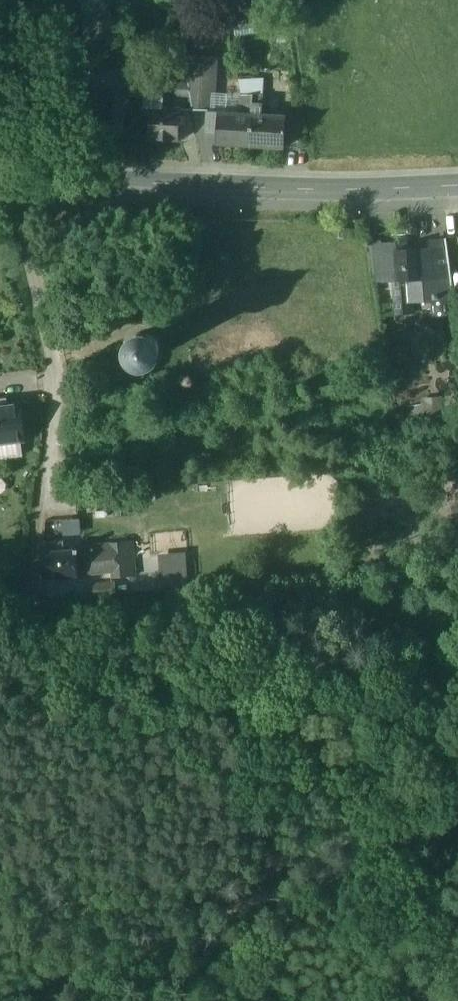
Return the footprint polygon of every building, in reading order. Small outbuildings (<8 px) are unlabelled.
[(107,48),(92,45),(89,56),(104,59),(107,48)] [(184,54),(188,79),(190,96),(193,111),(207,112),(207,111),(213,111),(216,57),(184,54)] [(164,77),(146,76),(144,106),(142,106),(142,114),(150,114),(150,106),(158,107),(159,94),(163,95),(164,77)] [(188,79),(176,78),(175,95),(190,96),(188,79)] [(253,95),(261,95),(262,79),(240,79),(242,97),(253,95)] [(253,95),(242,97),(241,113),(252,114),(253,95)] [(261,95),(253,95),(252,114),(260,114),(261,95)] [(158,107),(150,106),(150,114),(148,139),(178,141),(180,108),(158,107)] [(241,113),(217,112),(217,111),(213,111),(207,111),(207,112),(206,132),(217,133),(216,143),(250,146),(252,114),(241,113)] [(260,114),(252,114),(250,146),(284,147),(286,116),(260,114)] [(124,115),(113,115),(112,136),(123,137),(124,115)] [(355,229),(339,228),(338,238),(354,239),(355,229)] [(436,276),(409,278),(410,297),(434,296),(434,298),(439,298),(438,296),(453,295),(446,241),(430,241),(432,250),(434,250),(436,276)] [(432,250),(406,251),(406,243),(396,243),(397,247),(399,277),(399,278),(409,278),(436,276),(434,250),(432,250)] [(397,247),(371,249),(375,279),(394,277),(399,277),(397,247)] [(409,278),(399,278),(399,277),(394,277),(397,313),(411,311),(410,297),(409,278)] [(158,355),(160,348),(158,342),(155,337),(149,333),(143,332),(137,333),(132,337),(128,342),(127,348),(128,355),(132,360),(137,363),(143,364),(150,363),(155,360),(158,355)] [(19,440),(23,440),(19,405),(0,407),(0,443),(19,440)] [(0,443),(0,458),(20,455),(19,440),(0,443)] [(64,540),(45,541),(46,550),(65,549),(64,540)] [(129,542),(78,548),(78,551),(77,552),(78,574),(113,570),(113,577),(136,574),(133,543),(129,543),(129,542)] [(46,550),(43,551),(44,577),(78,574),(77,552),(78,551),(78,548),(65,549),(46,550)] [(185,557),(161,559),(162,573),(186,571),(185,557)] [(115,582),(93,583),(94,594),(116,593),(115,582)]
